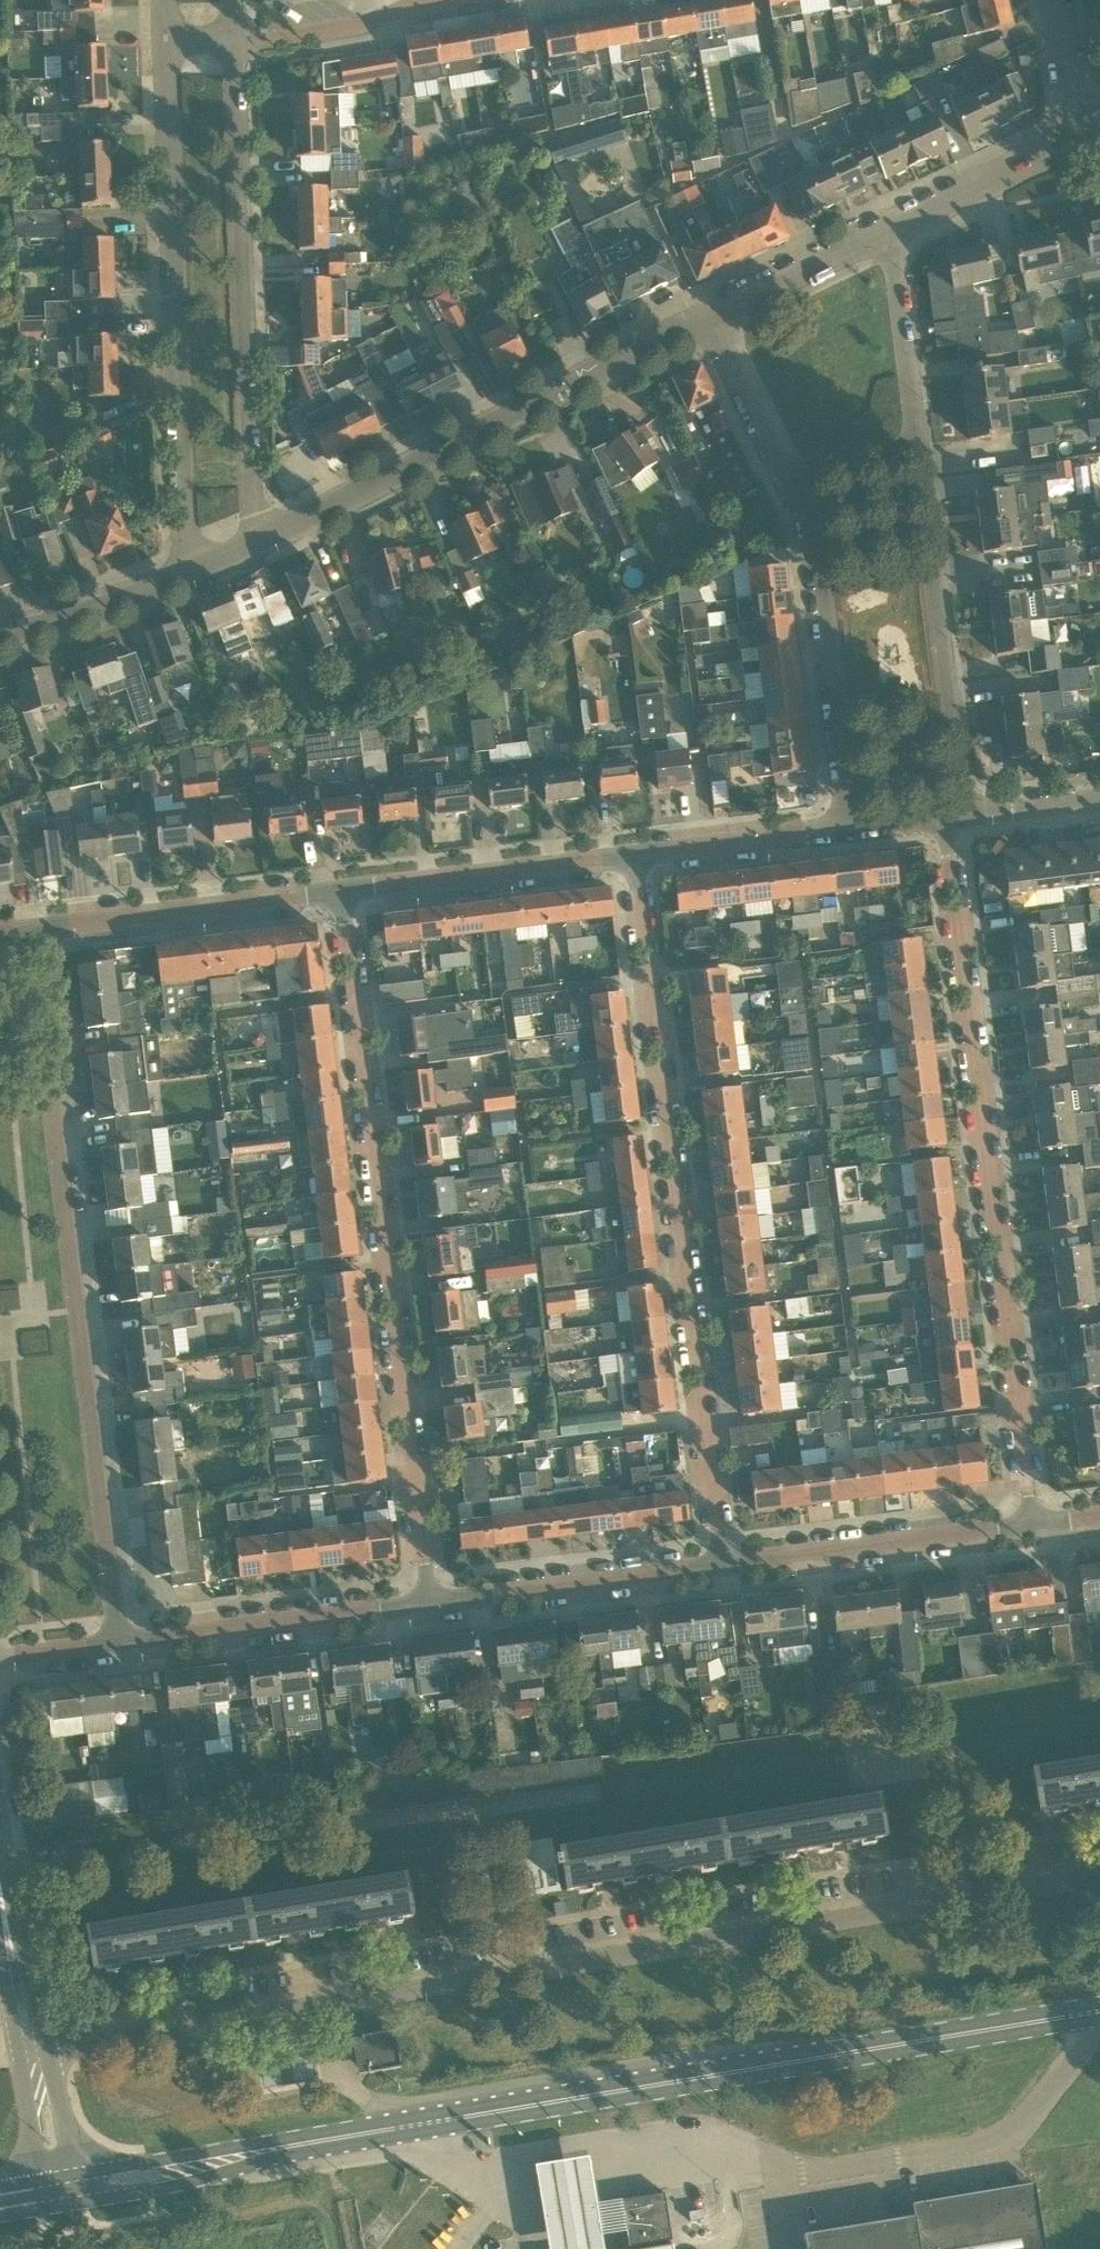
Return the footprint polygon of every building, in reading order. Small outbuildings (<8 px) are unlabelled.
[(74,13),(104,11),(103,0),(74,0),(74,13)] [(690,4),(695,32),(724,27),(719,0),(715,0),(690,4)] [(754,22),(751,0),(719,0),(724,27),(726,41),(756,35),(754,22)] [(772,19),(801,14),(799,0),(769,0),(772,19)] [(801,14),(802,15),(831,10),(829,0),(799,0),(801,14)] [(831,10),(831,14),(847,11),(861,9),(859,0),(829,0),(831,10)] [(861,9),(875,7),(874,0),(859,0),(861,9)] [(977,3),(960,7),(967,35),(984,31),(984,32),(1013,25),(1007,0),(988,0),(977,3)] [(667,37),(695,32),(690,4),(661,9),(667,37)] [(900,4),(890,6),(886,7),(889,23),(894,22),(894,23),(903,21),(900,4)] [(640,60),(641,70),(651,68),(648,55),(669,51),(666,37),(667,37),(661,9),(633,14),(641,60),(640,60)] [(633,14),(602,20),(607,47),(621,45),(624,63),(640,60),(641,60),(633,14)] [(75,29),(74,19),(47,20),(47,31),(75,29)] [(518,69),(514,51),(529,48),(524,20),(494,25),(502,71),(518,69)] [(607,47),(602,20),(573,25),(581,68),(596,65),(593,50),(607,47)] [(465,31),(472,74),(501,68),(502,72),(502,71),(494,25),(465,31)] [(544,30),(549,57),(552,75),(561,73),(582,70),(581,68),(573,25),(544,30)] [(75,29),(47,31),(43,31),(43,45),(75,44),(75,29)] [(465,31),(436,36),(448,105),(453,105),(448,78),(472,74),(465,31)] [(8,33),(8,47),(18,47),(25,47),(25,33),(8,33)] [(439,79),(442,92),(444,106),(448,105),(436,36),(406,41),(407,50),(394,52),(401,88),(402,99),(415,97),(413,84),(439,79)] [(931,44),(937,69),(968,55),(963,36),(931,44)] [(1002,39),(982,49),(977,51),(984,65),(1009,53),(1002,39)] [(875,44),(868,45),(871,60),(878,58),(875,44)] [(61,57),(61,79),(106,77),(105,47),(76,48),(76,57),(61,57)] [(401,88),(394,52),(339,61),(344,88),(384,80),(389,104),(402,101),(402,99),(401,88)] [(1007,80),(995,86),(1011,120),(1012,120),(1015,120),(1021,118),(1023,115),(1032,110),(1010,63),(1001,67),(1007,80)] [(953,89),(960,86),(965,99),(952,106),(968,141),(970,140),(973,140),(979,137),(981,135),(989,130),(962,73),(958,64),(937,75),(944,89),(951,85),(953,89)] [(971,69),(962,73),(989,130),(999,126),(1002,127),(1008,124),(1009,121),(1011,120),(995,86),(982,92),(971,69)] [(877,90),(874,76),(873,70),(853,75),(860,106),(879,97),(877,90)] [(885,72),(874,76),(877,90),(888,86),(885,72)] [(106,77),(61,79),(62,100),(78,99),(78,109),(107,107),(106,77)] [(592,93),(589,77),(578,79),(581,95),(592,93)] [(798,78),(782,81),(784,94),(792,93),(796,126),(822,116),(821,115),(816,89),(801,91),(798,78)] [(816,89),(821,115),(851,103),(846,79),(816,85),(816,89)] [(618,100),(621,113),(622,118),(649,112),(648,110),(646,94),(645,94),(618,100)] [(294,97),(295,127),(339,126),(339,96),(294,97)] [(591,105),(589,106),(592,121),(621,113),(618,100),(601,104),(599,102),(593,103),(591,105)] [(587,101),(583,102),(551,110),(555,131),(592,121),(589,106),(588,106),(587,101)] [(923,119),(910,124),(927,160),(929,159),(931,159),(938,157),(939,154),(949,149),(927,102),(917,106),(923,119)] [(775,124),(771,105),(740,111),(748,153),(774,142),(770,125),(775,124)] [(27,129),(40,129),(80,127),(79,113),(26,115),(27,129)] [(548,130),(545,115),(511,121),(514,139),(548,130)] [(926,160),(927,160),(910,124),(898,130),(892,118),(884,122),(889,134),(906,169),(915,165),(918,165),(925,162),(926,160)] [(620,120),(547,144),(554,166),(569,161),(628,142),(620,120)] [(511,124),(483,130),(487,150),(487,145),(514,139),(511,121),(510,121),(511,124)] [(341,154),(339,126),(295,127),(296,158),(325,156),(330,156),(331,172),(363,170),(363,163),(357,163),(356,154),(341,154)] [(63,141),(65,175),(110,173),(109,144),(80,145),(80,127),(40,129),(41,142),(63,141)] [(487,150),(483,130),(457,136),(464,158),(487,150)] [(889,134),(859,148),(872,175),(881,171),(885,179),(895,175),(898,175),(904,172),(906,170),(906,169),(889,134)] [(872,175),(859,148),(853,136),(831,146),(829,142),(821,146),(823,150),(821,151),(844,198),(845,198),(844,196),(850,193),(852,195),(853,194),(856,194),(862,192),(864,189),(866,188),(862,180),(872,175)] [(403,170),(423,169),(422,137),(402,138),(403,170)] [(747,153),(747,151),(744,138),(727,142),(730,157),(747,153)] [(720,168),(719,162),(714,142),(708,143),(709,150),(690,154),(694,174),(720,168)] [(783,169),(773,149),(773,148),(760,154),(775,187),(785,182),(802,218),(811,213),(814,214),(820,211),(822,209),(823,208),(806,173),(793,179),(788,167),(783,169)] [(818,167),(806,173),(823,208),(824,207),(827,208),(834,205),(835,202),(836,202),(836,200),(843,197),(843,199),(844,198),(821,151),(813,155),(818,167)] [(763,192),(775,187),(760,154),(748,159),(763,192)] [(673,183),(691,181),(687,159),(669,162),(673,183)] [(451,174),(458,189),(472,182),(465,167),(451,174)] [(364,181),(363,170),(331,172),(331,191),(358,190),(358,181),(364,181)] [(111,204),(110,173),(65,175),(66,198),(81,197),(82,205),(111,204)] [(696,185),(694,186),(683,191),(691,209),(704,203),(696,185)] [(766,250),(789,239),(773,207),(762,212),(750,187),(738,192),(766,250)] [(298,189),(299,219),(327,218),(326,188),(298,189)] [(480,208),(472,190),(454,198),(463,216),(480,208)] [(683,191),(670,197),(678,215),(682,213),(691,209),(683,191)] [(766,250),(738,192),(727,197),(739,223),(727,228),(743,261),(766,250)] [(641,200),(610,215),(624,240),(631,253),(628,254),(649,292),(677,278),(641,200)] [(717,233),(707,213),(705,208),(693,214),(720,271),(743,261),(727,228),(717,233)] [(81,209),(14,212),(15,227),(82,224),(81,209)] [(720,271),(693,214),(685,218),(682,219),(694,245),(682,250),(697,282),(720,271)] [(624,240),(610,215),(582,228),(584,232),(591,244),(620,306),(649,292),(628,254),(631,253),(624,240)] [(341,218),(327,218),(299,219),(300,250),(329,249),(328,236),(342,235),(341,218)] [(588,254),(578,236),(569,219),(550,230),(572,270),(558,277),(567,295),(583,326),(613,311),(584,256),(588,254)] [(1084,225),(1090,256),(1099,254),(1099,221),(1084,225)] [(15,227),(15,240),(67,237),(68,271),(69,271),(114,270),(113,239),(83,241),(82,224),(15,227)] [(1060,265),(1053,232),(1014,240),(1021,274),(1023,274),(1027,292),(1041,289),(1036,270),(1060,265)] [(959,359),(989,355),(987,334),(982,295),(973,297),(972,285),(1005,277),(1002,262),(989,265),(985,247),(947,255),(950,269),(927,274),(937,346),(957,344),(959,359)] [(360,252),(344,253),(344,264),(360,263),(360,252)] [(344,264),(330,264),(330,276),(345,276),(344,264)] [(69,271),(71,320),(86,319),(85,301),(115,300),(114,270),(69,271)] [(345,309),(344,279),(301,281),(302,311),(345,309)] [(533,317),(551,309),(539,282),(521,290),(533,317)] [(447,287),(432,295),(451,330),(453,334),(468,327),(457,306),(447,287)] [(1010,304),(1016,331),(1017,332),(1035,329),(1028,300),(1010,304)] [(501,307),(472,322),(497,371),(526,356),(501,307)] [(345,309),(302,311),(303,342),(347,340),(345,309)] [(46,321),(33,322),(18,322),(19,337),(46,336),(46,341),(61,340),(61,353),(72,352),(72,368),(117,366),(116,336),(87,337),(86,319),(71,320),(46,321)] [(463,388),(450,363),(463,356),(445,323),(432,329),(444,351),(416,365),(436,402),(463,388)] [(290,367),(303,366),(320,366),(319,346),(289,347),(290,367)] [(387,358),(393,373),(418,363),(412,348),(387,358)] [(1017,351),(1017,352),(1019,367),(1046,364),(1044,348),(1021,351),(1017,351)] [(363,361),(368,370),(381,397),(396,390),(396,389),(391,378),(378,354),(363,361)] [(436,402),(416,365),(391,378),(396,389),(396,390),(409,416),(436,402)] [(117,366),(72,368),(74,389),(90,388),(90,397),(119,396),(117,366)] [(304,377),(310,377),(320,376),(320,366),(303,366),(304,377)] [(673,380),(682,398),(672,403),(671,402),(670,402),(703,476),(720,467),(733,493),(757,481),(716,399),(701,366),(673,380)] [(962,374),(966,406),(1006,401),(1002,368),(962,374)] [(356,391),(333,403),(354,444),(381,430),(368,404),(381,397),(368,370),(350,379),(356,391)] [(1011,434),(1006,401),(966,406),(970,439),(1011,434)] [(327,458),(354,444),(333,403),(306,417),(300,406),(285,414),(301,445),(316,437),(327,458)] [(90,415),(52,431),(58,446),(96,430),(90,415)] [(635,428),(622,437),(622,436),(592,450),(610,489),(630,479),(631,480),(658,461),(652,452),(658,447),(651,439),(653,437),(644,424),(637,429),(635,428)] [(1056,443),(1054,427),(1027,431),(1029,446),(1056,443)] [(1046,446),(1029,448),(1031,458),(1047,456),(1046,446)] [(44,472),(59,466),(53,451),(38,456),(44,472)] [(709,496),(692,458),(671,467),(681,490),(689,487),(695,502),(709,496)] [(1062,461),(1032,466),(1034,483),(1064,479),(1062,461)] [(568,487),(576,483),(570,469),(562,472),(561,471),(528,485),(528,486),(520,490),(536,527),(546,523),(578,509),(568,487)] [(51,500),(61,524),(84,514),(101,556),(130,545),(114,504),(106,500),(99,503),(95,491),(90,478),(72,485),(75,491),(51,500)] [(587,485),(602,519),(618,554),(635,547),(619,512),(604,478),(587,485)] [(1033,506),(1030,486),(976,493),(980,523),(1050,514),(1049,503),(1033,506)] [(478,513),(476,514),(450,526),(465,560),(497,547),(488,528),(505,520),(497,500),(476,509),(478,513)] [(0,510),(0,531),(4,544),(23,539),(14,506),(0,510)] [(66,568),(56,536),(63,533),(54,511),(36,516),(38,525),(42,537),(25,542),(36,576),(66,568)] [(1050,514),(980,523),(984,552),(1038,546),(1036,529),(1052,526),(1050,514)] [(413,571),(411,562),(413,562),(409,548),(401,550),(401,548),(367,557),(377,595),(410,587),(406,573),(413,571)] [(1039,567),(1065,564),(1064,548),(1037,552),(1039,567)] [(10,561),(9,556),(0,559),(0,578),(3,587),(17,582),(10,561)] [(293,600),(309,635),(317,652),(333,644),(314,602),(329,595),(315,563),(287,575),(298,598),(293,600)] [(1065,564),(1039,567),(1041,586),(1073,582),(1071,564),(1065,564)] [(752,595),(788,591),(785,566),(749,570),(731,573),(735,597),(752,595)] [(472,571),(456,578),(468,607),(484,600),(472,571)] [(706,603),(698,583),(680,592),(682,606),(706,603)] [(375,640),(349,585),(333,593),(359,648),(375,640)] [(255,648),(254,646),(229,587),(196,600),(210,632),(219,628),(231,656),(232,659),(255,648)] [(993,625),(1063,617),(1061,606),(1045,608),(1043,589),(989,596),(993,625)] [(792,618),(788,592),(788,591),(752,595),(755,622),(792,618)] [(387,632),(375,608),(363,614),(375,638),(387,632)] [(644,620),(639,609),(625,615),(630,626),(644,620)] [(689,631),(690,631),(709,628),(708,614),(688,616),(689,631)] [(1031,673),(1056,670),(1060,669),(1057,646),(1050,646),(1046,619),(1063,617),(993,625),(997,655),(1029,651),(1031,673)] [(735,625),(722,626),(724,640),(737,638),(756,635),(758,649),(795,644),(792,618),(755,622),(735,625)] [(162,676),(144,682),(157,722),(172,717),(167,703),(171,701),(165,684),(195,672),(191,660),(178,625),(147,635),(162,676)] [(711,641),(709,628),(690,631),(692,644),(711,641)] [(798,669),(795,644),(758,649),(759,658),(742,661),(743,675),(761,673),(798,669)] [(139,729),(157,722),(144,682),(127,687),(114,646),(83,656),(86,666),(72,670),(84,708),(98,703),(93,690),(111,684),(116,701),(127,697),(137,729),(139,729)] [(729,677),(743,675),(742,661),(727,662),(729,677)] [(1060,669),(1056,670),(1059,692),(1060,691),(1060,693),(1073,691),(1091,689),(1088,666),(1060,669)] [(31,712),(39,709),(58,704),(48,667),(17,676),(22,697),(13,700),(17,716),(21,736),(29,759),(46,753),(38,732),(31,712)] [(798,669),(761,673),(764,699),(801,695),(798,669)] [(743,689),(745,689),(743,675),(729,677),(731,691),(743,689)] [(236,681),(222,687),(247,740),(261,733),(236,681)] [(667,753),(664,726),(660,682),(634,685),(641,740),(653,738),(658,788),(691,784),(688,751),(667,753)] [(1075,708),(1073,691),(1060,693),(1060,691),(1059,692),(1002,699),(1006,728),(1041,724),(1041,723),(1075,719),(1074,708),(1075,708)] [(801,695),(764,699),(767,724),(804,718),(801,695)] [(607,723),(603,699),(588,702),(592,725),(607,723)] [(746,711),(734,713),(725,714),(727,729),(748,726),(746,711)] [(767,724),(748,726),(727,729),(722,730),(723,744),(750,741),(751,751),(739,752),(739,753),(807,744),(804,718),(767,724)] [(493,719),(471,722),(474,752),(496,749),(493,719)] [(359,729),(362,756),(367,797),(369,806),(378,805),(380,823),(417,818),(415,800),(412,792),(398,793),(396,776),(388,777),(386,763),(387,763),(381,720),(362,729),(359,729)] [(1045,754),(1041,724),(1006,728),(1009,758),(1045,754)] [(532,757),(547,755),(544,726),(528,728),(532,757)] [(362,756),(359,729),(304,736),(307,763),(362,756)] [(418,754),(421,776),(425,804),(433,803),(435,816),(472,811),(468,784),(450,787),(447,764),(446,749),(433,751),(431,739),(417,740),(419,753),(418,754)] [(810,770),(807,744),(739,753),(741,767),(772,763),(774,775),(810,770)] [(218,795),(213,758),(212,746),(194,749),(200,798),(218,795)] [(638,791),(634,764),(645,762),(643,748),(633,749),(633,748),(608,751),(607,748),(595,749),(601,795),(638,791)] [(182,776),(184,798),(184,800),(200,798),(194,749),(180,751),(182,761),(180,762),(182,776)] [(421,776),(418,754),(402,755),(405,778),(421,776)] [(731,780),(729,757),(728,754),(707,757),(708,760),(710,782),(731,780)] [(587,771),(586,756),(541,761),(545,802),(583,798),(580,772),(587,771)] [(488,782),(487,782),(490,809),(528,804),(526,794),(536,793),(532,759),(485,764),(488,782)] [(254,776),(255,779),(256,793),(264,792),(269,837),(307,832),(303,805),(286,807),(282,773),(254,776)] [(369,806),(367,797),(344,800),(341,782),(319,784),(325,830),(362,825),(360,807),(369,806)] [(74,816),(70,788),(45,793),(56,819),(74,816)] [(90,791),(92,807),(105,806),(103,790),(90,791)] [(246,794),(221,797),(210,798),(212,817),(211,817),(215,844),(252,839),(248,812),(246,794)] [(189,811),(186,812),(185,803),(172,804),(171,795),(153,797),(159,851),(192,846),(189,811)] [(23,862),(33,861),(36,880),(62,876),(57,833),(47,834),(45,823),(29,826),(28,813),(22,800),(0,808),(0,814),(9,836),(13,846),(21,845),(23,862)] [(140,853),(136,815),(106,819),(107,825),(108,825),(111,856),(140,853)] [(108,825),(107,825),(77,829),(81,860),(111,856),(108,825)] [(23,862),(21,845),(13,846),(9,836),(0,837),(0,884),(13,882),(11,864),(23,862)] [(1084,841),(1089,884),(1099,883),(1099,839),(1084,841)] [(1089,884),(1084,841),(1058,845),(1063,887),(1089,884)] [(1063,887),(1058,845),(1031,848),(1036,890),(1063,887)] [(1036,890),(1031,848),(1002,852),(1007,884),(1008,894),(1036,890)] [(894,854),(863,858),(866,888),(898,884),(894,854)] [(866,888),(863,858),(831,862),(835,892),(866,888)] [(831,862),(800,866),(804,896),(803,896),(807,926),(808,936),(809,939),(820,937),(818,925),(820,925),(817,894),(835,892),(831,862)] [(800,866),(769,869),(773,900),(792,898),(794,915),(792,916),(793,928),(797,928),(798,938),(808,936),(807,926),(803,896),(804,896),(800,866)] [(738,873),(742,904),(773,900),(769,869),(738,873)] [(738,873),(707,877),(711,908),(742,904),(738,873)] [(707,877),(676,881),(680,912),(711,908),(707,877)] [(580,920),(612,916),(609,889),(577,893),(580,920)] [(577,893),(544,897),(548,924),(566,922),(580,920),(577,893)] [(548,924),(544,897),(513,901),(516,928),(548,924)] [(523,990),(521,969),(518,946),(516,928),(513,901),(481,905),(484,932),(500,930),(508,991),(523,990)] [(484,932),(481,905),(448,909),(452,936),(484,932)] [(1044,911),(1046,926),(1012,930),(1016,960),(1051,956),(1072,953),(1068,925),(1089,923),(1088,905),(1044,911)] [(883,906),(869,907),(871,921),(872,934),(883,933),(882,918),(885,918),(883,906)] [(871,921),(869,907),(853,909),(855,923),(871,921)] [(448,909),(415,913),(419,940),(452,936),(448,909)] [(421,951),(419,940),(415,913),(383,917),(388,955),(421,951)] [(583,950),(582,938),(580,920),(566,922),(568,940),(571,964),(585,962),(583,950)] [(744,922),(746,934),(760,932),(758,920),(744,922)] [(746,934),(744,922),(730,924),(732,936),(746,934)] [(273,931),(284,995),(303,993),(324,991),(316,926),(273,931)] [(684,943),(686,963),(718,959),(713,926),(693,928),(695,941),(684,943)] [(273,931),(232,936),(241,1004),(281,998),(281,996),(284,995),(273,931)] [(213,997),(211,997),(213,1007),(241,1004),(232,936),(205,939),(211,983),(213,997)] [(597,949),(596,937),(582,938),(583,950),(597,949)] [(205,939),(156,945),(165,1019),(180,1017),(176,988),(211,983),(205,939)] [(883,943),(886,969),(922,965),(919,939),(883,943)] [(532,944),(518,946),(521,969),(535,967),(532,944)] [(83,997),(115,993),(112,962),(116,962),(115,951),(97,953),(98,964),(96,965),(96,966),(80,968),(83,997)] [(1020,989),(1063,984),(1064,994),(1097,990),(1095,976),(1073,979),(1071,964),(1087,962),(1085,951),(1072,953),(1051,956),(1016,960),(1020,989)] [(456,966),(469,965),(468,952),(454,953),(456,966)] [(456,966),(454,953),(441,955),(443,968),(456,966)] [(785,990),(802,988),(798,961),(775,964),(779,990),(785,989),(785,990)] [(922,965),(886,969),(888,981),(866,984),(867,998),(882,996),(925,990),(922,965)] [(724,969),(688,974),(691,999),(728,995),(724,969)] [(381,1005),(427,999),(425,980),(379,986),(381,1005)] [(828,1004),(826,985),(813,987),(815,1005),(828,1004)] [(805,1011),(802,988),(785,990),(785,989),(779,990),(778,990),(781,1014),(787,1014),(805,1011)] [(106,1027),(108,1041),(141,1037),(146,1037),(144,1019),(119,1022),(117,1009),(137,1001),(136,990),(115,993),(83,997),(87,1029),(103,1027),(103,1028),(106,1027)] [(925,990),(882,996),(884,1006),(890,1006),(892,1022),(929,1017),(925,990)] [(1064,994),(1066,1009),(1098,1005),(1097,990),(1064,994)] [(539,994),(511,998),(514,1018),(513,1018),(516,1039),(527,1038),(524,1017),(542,1014),(539,994)] [(556,1035),(565,1034),(577,1032),(582,1032),(595,1030),(595,1029),(626,1025),(622,994),(570,1001),(571,1013),(554,1015),(556,1035)] [(691,999),(694,1025),(750,1018),(747,994),(728,996),(728,995),(691,999)] [(1022,1010),(1026,1039),(1096,1030),(1094,1020),(1079,1022),(1079,1018),(1059,1020),(1057,1005),(1022,1010)] [(294,1010),(298,1042),(330,1038),(327,1007),(294,1010)] [(805,1011),(787,1014),(790,1036),(808,1034),(805,1011)] [(831,1030),(830,1014),(830,1011),(815,1012),(817,1031),(831,1030)] [(428,1061),(447,1059),(447,1061),(470,1058),(491,1055),(491,1053),(509,1051),(507,1036),(473,1040),(471,1027),(445,1031),(444,1025),(443,1015),(425,1017),(425,1016),(396,1020),(401,1057),(427,1053),(428,1061)] [(180,1017),(165,1019),(161,1019),(163,1034),(182,1032),(180,1017)] [(932,1043),(929,1017),(892,1022),(896,1047),(932,1043)] [(734,1046),(731,1023),(750,1020),(750,1018),(694,1025),(698,1051),(734,1046)] [(630,1057),(626,1025),(595,1029),(595,1030),(582,1032),(584,1047),(579,1048),(581,1062),(599,1060),(630,1057)] [(263,1032),(265,1046),(279,1044),(277,1030),(263,1032)] [(1096,1030),(1026,1039),(1030,1069),(1065,1065),(1063,1047),(1080,1044),(1097,1042),(1096,1030)] [(579,1047),(577,1032),(565,1034),(567,1048),(579,1047)] [(847,1032),(820,1034),(821,1047),(848,1045),(847,1032)] [(141,1037),(108,1041),(110,1056),(107,1056),(107,1057),(91,1059),(95,1089),(127,1085),(147,1083),(141,1037)] [(302,1073),(334,1069),(330,1038),(298,1042),(302,1073)] [(812,1070),(808,1038),(781,1041),(785,1073),(812,1070)] [(935,1068),(932,1043),(896,1047),(899,1073),(935,1068)] [(279,1044),(265,1046),(267,1061),(281,1059),(279,1044)] [(698,1051),(701,1077),(737,1072),(734,1046),(698,1051)] [(603,1092),(634,1088),(630,1057),(599,1060),(603,1092)] [(474,1089),(470,1058),(447,1061),(448,1069),(403,1074),(408,1112),(435,1108),(432,1084),(446,1082),(447,1093),(474,1089)] [(1071,1062),(1073,1073),(1099,1070),(1099,1063),(1099,1058),(1071,1062)] [(837,1079),(835,1061),(821,1062),(824,1081),(837,1079)] [(938,1094),(935,1068),(899,1073),(902,1098),(938,1094)] [(306,1104),(338,1100),(334,1069),(302,1073),(306,1104)] [(1092,1112),(1088,1086),(1099,1085),(1099,1070),(1073,1073),(1074,1085),(1068,1086),(1067,1085),(1032,1090),(1036,1119),(1092,1112)] [(879,1076),(866,1078),(867,1089),(881,1087),(879,1076)] [(788,1108),(816,1106),(814,1089),(813,1090),(811,1077),(785,1079),(787,1093),(788,1108)] [(573,1096),(584,1094),(583,1081),(571,1083),(573,1096)] [(117,1119),(119,1133),(132,1131),(144,1130),(144,1124),(144,1113),(130,1114),(127,1085),(95,1089),(99,1120),(115,1118),(115,1119),(117,1119)] [(482,1090),(485,1111),(516,1107),(513,1086),(482,1090)] [(638,1119),(634,1088),(603,1092),(607,1124),(638,1119)] [(702,1092),(706,1118),(742,1114),(739,1088),(702,1092)] [(287,1105),(285,1092),(273,1093),(274,1106),(287,1105)] [(584,1094),(573,1096),(575,1109),(586,1107),(584,1094)] [(902,1098),(905,1124),(941,1120),(938,1094),(902,1098)] [(762,1111),(773,1109),(771,1095),(760,1096),(762,1111)] [(298,1137),(342,1131),(338,1100),(306,1104),(294,1106),(298,1137)] [(287,1105),(274,1106),(276,1123),(288,1121),(287,1105)] [(763,1126),(775,1124),(773,1109),(762,1111),(763,1126)] [(494,1111),(494,1133),(519,1132),(519,1111),(494,1111)] [(1092,1112),(1036,1119),(1040,1149),(1082,1144),(1085,1165),(1099,1163),(1099,1139),(1096,1139),(1092,1112)] [(709,1144),(745,1140),(742,1114),(706,1118),(709,1144)] [(439,1139),(456,1137),(453,1116),(434,1118),(435,1127),(410,1130),(415,1167),(442,1163),(439,1139)] [(945,1145),(941,1120),(905,1124),(908,1150),(945,1145)] [(225,1123),(205,1125),(206,1137),(213,1141),(227,1139),(225,1123)] [(890,1126),(881,1127),(882,1142),(892,1141),(890,1126)] [(132,1131),(119,1133),(121,1147),(118,1147),(118,1148),(102,1150),(106,1181),(138,1177),(132,1131)] [(301,1168),(314,1166),(346,1163),(342,1131),(298,1137),(301,1168)] [(232,1144),(233,1155),(289,1148),(288,1137),(232,1144)] [(644,1170),(640,1138),(614,1141),(618,1174),(644,1170)] [(709,1144),(712,1170),(749,1166),(745,1140),(709,1144)] [(780,1160),(778,1146),(766,1148),(768,1161),(780,1160)] [(468,1150),(470,1170),(501,1166),(501,1164),(496,1165),(496,1164),(494,1148),(494,1147),(468,1150)] [(812,1182),(826,1180),(822,1155),(808,1156),(812,1182)] [(914,1163),(918,1195),(950,1191),(946,1159),(914,1163)] [(314,1166),(317,1198),(350,1194),(346,1163),(314,1166)] [(588,1178),(600,1177),(598,1163),(586,1164),(588,1178)] [(1046,1199),(1081,1195),(1077,1165),(1042,1170),(1046,1199)] [(503,1185),(501,1166),(470,1170),(471,1178),(417,1185),(421,1218),(468,1212),(466,1192),(473,1192),(473,1190),(493,1188),(493,1186),(503,1185)] [(749,1166),(712,1170),(715,1196),(752,1191),(749,1166)] [(860,1202),(856,1166),(834,1169),(838,1205),(860,1202)] [(296,1184),(295,1168),(281,1170),(283,1186),(296,1184)] [(648,1203),(644,1170),(618,1174),(622,1206),(648,1203)] [(129,1210),(130,1224),(161,1220),(159,1204),(142,1206),(138,1177),(106,1181),(110,1211),(126,1209),(126,1210),(129,1210)] [(600,1177),(588,1178),(590,1193),(602,1191),(600,1177)] [(829,1207),(826,1180),(812,1182),(806,1183),(810,1208),(815,1207),(815,1209),(829,1207)] [(715,1196),(718,1220),(755,1216),(752,1191),(715,1196)] [(950,1191),(918,1195),(922,1226),(954,1222),(950,1191)] [(1046,1199),(1050,1229),(1085,1225),(1083,1212),(1099,1210),(1099,1193),(1081,1196),(1081,1195),(1046,1199)] [(317,1198),(319,1214),(287,1217),(289,1233),(354,1225),(350,1194),(317,1198)] [(219,1199),(221,1214),(234,1212),(232,1198),(219,1199)] [(899,1198),(886,1199),(888,1214),(901,1212),(899,1198)] [(615,1240),(626,1238),(652,1235),(648,1203),(622,1206),(604,1209),(606,1228),(608,1241),(615,1240)] [(815,1209),(818,1233),(833,1232),(829,1207),(815,1209)] [(179,1216),(171,1217),(173,1235),(183,1234),(181,1219),(179,1219),(179,1216)] [(755,1216),(718,1220),(722,1246),(758,1242),(755,1216)] [(247,1238),(288,1233),(286,1217),(245,1222),(247,1238)] [(161,1220),(130,1224),(132,1238),(129,1238),(130,1239),(114,1242),(118,1272),(164,1266),(160,1237),(173,1235),(171,1220),(161,1222),(161,1220)] [(1093,1233),(1099,1232),(1099,1220),(1091,1221),(1093,1233)] [(958,1253),(954,1222),(922,1226),(925,1257),(958,1253)] [(468,1225),(469,1235),(424,1240),(429,1277),(475,1271),(472,1247),(482,1246),(479,1224),(468,1225)] [(291,1246),(322,1243),(324,1260),(358,1255),(354,1225),(289,1233),(291,1246)] [(594,1230),(596,1242),(608,1241),(606,1228),(594,1230)] [(835,1257),(833,1232),(818,1233),(819,1245),(815,1245),(817,1260),(822,1259),(835,1257)] [(617,1257),(628,1255),(630,1271),(656,1268),(652,1235),(626,1238),(615,1240),(617,1257)] [(722,1246),(725,1272),(761,1267),(758,1242),(722,1246)] [(848,1260),(861,1260),(861,1244),(848,1244),(848,1260)] [(907,1260),(905,1245),(893,1247),(894,1262),(907,1260)] [(1089,1260),(1088,1245),(1052,1250),(1056,1279),(1099,1274),(1099,1259),(1089,1260)] [(962,1284),(958,1253),(925,1257),(929,1288),(962,1284)] [(835,1257),(822,1259),(823,1275),(837,1273),(835,1257)] [(533,1258),(507,1261),(509,1276),(535,1273),(533,1258)] [(907,1260),(894,1262),(896,1277),(909,1275),(907,1260)] [(140,1301),(142,1315),(190,1309),(193,1309),(191,1292),(170,1294),(166,1266),(164,1266),(118,1272),(122,1302),(138,1300),(138,1301),(140,1301)] [(572,1267),(543,1270),(545,1287),(574,1284),(572,1267)] [(764,1291),(761,1267),(725,1272),(728,1297),(765,1292),(764,1291)] [(363,1299),(360,1273),(323,1277),(326,1303),(363,1299)] [(509,1276),(487,1279),(489,1293),(525,1288),(524,1281),(536,1279),(535,1273),(509,1276)] [(839,1288),(837,1273),(823,1275),(819,1275),(807,1277),(809,1292),(839,1288)] [(1094,1301),(1099,1301),(1099,1274),(1056,1279),(1060,1309),(1095,1305),(1094,1301)] [(966,1314),(962,1284),(929,1288),(933,1319),(966,1314)] [(628,1290),(633,1322),(662,1318),(658,1286),(628,1290)] [(480,1327),(475,1290),(431,1295),(436,1332),(463,1329),(480,1327)] [(576,1314),(573,1293),(546,1296),(548,1317),(576,1314)] [(813,1314),(811,1297),(785,1301),(787,1318),(813,1314)] [(366,1324),(363,1299),(326,1303),(329,1329),(366,1324)] [(913,1307),(900,1309),(902,1323),(915,1321),(913,1307)] [(730,1312),(733,1338),(770,1334),(766,1308),(730,1312)] [(190,1309),(142,1315),(144,1329),(141,1329),(141,1330),(125,1332),(129,1363),(161,1359),(174,1358),(171,1329),(193,1326),(190,1309)] [(259,1312),(261,1324),(281,1321),(280,1309),(259,1312)] [(970,1346),(966,1314),(933,1319),(915,1322),(915,1321),(902,1323),(904,1337),(916,1335),(918,1353),(970,1346)] [(666,1349),(662,1318),(633,1322),(636,1352),(666,1349)] [(310,1331),(313,1356),(369,1349),(366,1324),(329,1329),(310,1331)] [(613,1324),(603,1325),(604,1340),(615,1338),(613,1324)] [(1099,1355),(1099,1341),(1098,1326),(1062,1330),(1066,1360),(1099,1355)] [(733,1338),(736,1364),(773,1359),(770,1334),(733,1338)] [(876,1357),(875,1343),(857,1345),(859,1358),(876,1357)] [(442,1387),(474,1383),(475,1393),(525,1387),(532,1386),(531,1372),(511,1374),(511,1373),(488,1376),(484,1344),(438,1350),(442,1387)] [(271,1345),(262,1346),(264,1364),(274,1362),(271,1345)] [(920,1368),(906,1370),(909,1386),(922,1384),(922,1381),(941,1379),(941,1381),(973,1377),(970,1346),(918,1353),(920,1368)] [(313,1356),(316,1382),(372,1374),(369,1349),(313,1356)] [(605,1373),(607,1388),(670,1380),(666,1349),(636,1352),(636,1353),(617,1355),(619,1372),(609,1374),(608,1373),(605,1373)] [(1066,1360),(1070,1390),(1099,1386),(1099,1355),(1066,1360)] [(255,1378),(252,1356),(241,1356),(244,1378),(255,1378)] [(839,1358),(841,1377),(849,1376),(851,1376),(849,1357),(839,1358)] [(166,1404),(177,1403),(186,1402),(182,1371),(162,1373),(161,1359),(129,1363),(133,1393),(149,1391),(149,1393),(152,1392),(153,1405),(166,1404)] [(736,1364),(740,1390),(776,1385),(773,1359),(736,1364)] [(376,1401),(372,1374),(316,1382),(316,1383),(318,1383),(320,1398),(321,1408),(339,1405),(339,1406),(376,1401)] [(286,1375),(273,1377),(274,1388),(274,1390),(277,1389),(287,1388),(286,1375)] [(851,1402),(852,1402),(849,1376),(841,1377),(832,1378),(835,1404),(851,1402)] [(977,1408),(973,1377),(941,1381),(945,1412),(977,1408)] [(644,1415),(674,1411),(670,1380),(607,1388),(609,1402),(612,1401),(612,1402),(623,1401),(624,1413),(644,1411),(644,1415)] [(800,1408),(797,1381),(788,1382),(791,1409),(800,1408)] [(924,1397),(922,1384),(909,1386),(911,1399),(924,1397)] [(776,1385),(740,1390),(743,1415),(779,1411),(776,1385)] [(527,1403),(525,1387),(475,1393),(477,1405),(445,1409),(449,1442),(482,1437),(483,1437),(496,1435),(494,1417),(516,1414),(515,1405),(527,1403)] [(274,1388),(261,1390),(264,1415),(279,1413),(277,1389),(274,1390),(274,1388)] [(864,1400),(852,1402),(851,1402),(853,1420),(866,1419),(864,1400)] [(379,1427),(376,1401),(339,1406),(342,1432),(379,1427)] [(186,1402),(177,1403),(179,1420),(191,1418),(190,1403),(186,1403),(186,1402)] [(172,1450),(169,1429),(166,1404),(153,1405),(155,1420),(153,1421),(153,1422),(137,1424),(140,1454),(172,1450)] [(1099,1438),(1099,1407),(1072,1410),(1076,1440),(1099,1438)] [(821,1412),(824,1434),(843,1432),(840,1410),(821,1412)] [(562,1438),(622,1430),(620,1412),(559,1419),(562,1438)] [(824,1434),(821,1412),(820,1412),(821,1413),(806,1415),(808,1429),(822,1428),(823,1435),(824,1434)] [(980,1427),(978,1413),(952,1417),(954,1431),(980,1427)] [(298,1437),(295,1414),(269,1417),(272,1440),(298,1437)] [(944,1418),(926,1420),(928,1433),(945,1431),(944,1418)] [(876,1420),(876,1439),(891,1439),(891,1420),(876,1420)] [(800,1421),(781,1421),(782,1440),(800,1439),(800,1421)] [(921,1423),(902,1425),(903,1435),(922,1434),(921,1423)] [(555,1424),(537,1427),(539,1441),(557,1438),(555,1424)] [(771,1424),(767,1424),(745,1427),(747,1445),(773,1442),(771,1424)] [(382,1453),(379,1427),(342,1432),(345,1458),(382,1453)] [(643,1435),(611,1439),(612,1447),(626,1445),(627,1451),(644,1449),(643,1435)] [(1076,1440),(1080,1470),(1099,1467),(1099,1438),(1076,1440)] [(273,1450),(276,1467),(297,1464),(303,1463),(301,1446),(273,1450)] [(956,1449),(961,1485),(987,1482),(982,1446),(956,1449)] [(584,1474),(580,1447),(566,1449),(570,1476),(584,1474)] [(936,1488),(961,1485),(956,1449),(931,1452),(936,1488)] [(164,1496),(194,1492),(193,1482),(198,1482),(197,1478),(176,1481),(172,1450),(140,1454),(144,1485),(160,1483),(160,1484),(163,1484),(164,1496)] [(931,1452),(905,1456),(910,1492),(936,1488),(931,1452)] [(385,1479),(382,1453),(345,1458),(349,1484),(385,1479)] [(884,1495),(910,1492),(905,1456),(880,1459),(884,1495)] [(472,1502),(473,1511),(474,1521),(459,1523),(462,1549),(494,1545),(491,1518),(487,1488),(483,1457),(459,1460),(465,1503),(472,1502)] [(880,1459),(854,1462),(859,1498),(884,1495),(880,1459)] [(833,1501),(859,1498),(854,1462),(828,1465),(833,1501)] [(297,1464),(276,1467),(279,1492),(300,1489),(297,1464)] [(662,1465),(649,1466),(650,1479),(663,1477),(662,1465)] [(828,1465),(802,1469),(806,1505),(833,1501),(828,1465)] [(620,1502),(624,1528),(656,1524),(653,1497),(650,1498),(648,1479),(650,1479),(649,1466),(634,1468),(634,1469),(630,1470),(633,1491),(619,1492),(621,1502),(620,1502)] [(749,1467),(734,1468),(738,1499),(753,1497),(755,1511),(782,1508),(777,1472),(751,1475),(749,1467)] [(802,1469),(777,1472),(782,1508),(806,1505),(802,1469)] [(527,1541),(559,1537),(556,1510),(551,1470),(537,1472),(538,1485),(520,1487),(521,1495),(523,1514),(527,1541)] [(585,1487),(599,1485),(597,1473),(584,1475),(585,1487)] [(585,1487),(584,1475),(570,1477),(572,1489),(585,1487)] [(258,1500),(274,1498),(272,1485),(257,1487),(258,1500)] [(148,1515),(152,1544),(183,1540),(200,1538),(194,1492),(164,1496),(166,1512),(164,1512),(164,1513),(148,1515)] [(321,1493),(309,1494),(310,1509),(323,1508),(321,1493)] [(653,1497),(656,1524),(688,1520),(684,1494),(680,1494),(653,1497)] [(353,1495),(334,1497),(336,1511),(354,1509),(353,1495)] [(298,1496),(283,1498),(285,1515),(300,1513),(298,1496)] [(258,1500),(261,1520),(275,1519),(272,1500),(274,1500),(274,1498),(258,1500)] [(591,1533),(624,1528),(620,1502),(588,1506),(591,1533)] [(229,1520),(241,1519),(239,1503),(228,1505),(229,1520)] [(559,1537),(591,1533),(588,1506),(556,1510),(559,1537)] [(494,1545),(527,1541),(523,1514),(491,1518),(494,1545)] [(365,1525),(370,1561),(395,1558),(390,1522),(365,1525)] [(365,1525),(339,1528),(343,1565),(370,1561),(365,1525)] [(313,1531),(318,1568),(343,1565),(339,1528),(313,1531)] [(287,1534),(292,1571),(318,1568),(313,1531),(287,1534)] [(261,1538),(266,1574),(292,1571),(287,1534),(261,1538)] [(203,1560),(200,1538),(183,1540),(152,1544),(155,1576),(171,1574),(173,1586),(205,1582),(203,1560)] [(266,1574),(261,1538),(235,1541),(240,1578),(266,1574)] [(1099,1598),(1099,1565),(1079,1568),(1084,1600),(1099,1598)] [(1048,1572),(1017,1576),(1020,1610),(1038,1607),(1039,1622),(1054,1621),(1048,1572)] [(1020,1610),(1017,1576),(986,1580),(990,1613),(1020,1610)] [(964,1626),(963,1618),(959,1584),(922,1588),(924,1598),(914,1599),(918,1633),(964,1626)] [(808,1626),(804,1626),(801,1592),(772,1596),(777,1649),(810,1645),(808,1626)] [(896,1592),(864,1596),(868,1627),(900,1622),(896,1592)] [(745,1635),(759,1633),(762,1651),(765,1650),(767,1666),(779,1665),(777,1649),(772,1596),(741,1599),(745,1635)] [(868,1627),(864,1596),(832,1601),(836,1631),(868,1627)] [(718,1602),(688,1606),(697,1676),(697,1677),(709,1675),(707,1659),(724,1651),(718,1602)] [(663,1646),(681,1644),(683,1660),(682,1660),(684,1678),(697,1676),(688,1606),(659,1610),(663,1646)] [(636,1613),(607,1617),(616,1700),(627,1698),(626,1685),(624,1668),(622,1651),(640,1649),(636,1613)] [(1086,1614),(1068,1616),(1071,1638),(1088,1636),(1086,1614)] [(1069,1623),(1052,1625),(1056,1666),(1075,1664),(1071,1638),(1068,1616),(1069,1623)] [(616,1700),(607,1617),(576,1621),(580,1657),(599,1654),(602,1688),(603,1693),(595,1694),(598,1719),(617,1716),(615,1700),(616,1700)] [(554,1624),(524,1628),(528,1663),(558,1660),(554,1624)] [(528,1663),(524,1628),(494,1631),(498,1667),(528,1663)] [(997,1633),(980,1635),(986,1676),(1002,1674),(997,1633)] [(471,1634),(441,1638),(446,1674),(476,1671),(471,1634)] [(1099,1652),(1099,1634),(1088,1636),(1091,1653),(1099,1652)] [(980,1635),(957,1638),(963,1679),(986,1676),(980,1635)] [(1071,1638),(1075,1664),(1099,1661),(1099,1652),(1091,1653),(1088,1636),(1071,1638)] [(446,1674),(441,1638),(412,1642),(416,1677),(416,1678),(417,1678),(446,1674)] [(389,1645),(360,1649),(364,1685),(394,1681),(389,1645)] [(920,1671),(916,1645),(901,1647),(904,1672),(875,1676),(876,1680),(877,1692),(922,1686),(920,1671)] [(728,1682),(739,1680),(737,1670),(735,1651),(735,1647),(728,1648),(728,1654),(718,1659),(728,1682)] [(334,1689),(364,1685),(360,1649),(330,1652),(334,1689)] [(877,1692),(876,1680),(847,1684),(843,1652),(827,1654),(833,1695),(834,1698),(877,1692)] [(833,1695),(827,1654),(808,1657),(813,1698),(833,1695)] [(307,1655),(277,1659),(286,1730),(297,1728),(295,1710),(296,1710),(294,1694),(311,1692),(307,1655)] [(272,1713),(273,1713),(275,1731),(286,1730),(277,1659),(247,1663),(252,1699),(270,1697),(272,1713)] [(560,1662),(533,1665),(534,1677),(561,1673),(560,1662)] [(655,1666),(658,1689),(673,1687),(670,1664),(655,1666)] [(195,1670),(204,1738),(204,1740),(219,1738),(214,1704),(230,1702),(225,1666),(195,1670)] [(641,1691),(656,1689),(653,1666),(638,1668),(641,1691)] [(755,1668),(741,1670),(737,1670),(739,1680),(739,1683),(741,1699),(758,1698),(755,1668)] [(170,1709),(172,1725),(171,1725),(173,1743),(186,1742),(185,1740),(204,1738),(195,1670),(165,1674),(169,1709),(170,1709)] [(109,1681),(116,1729),(130,1727),(127,1709),(143,1707),(144,1712),(157,1711),(154,1694),(142,1696),(140,1677),(109,1681)] [(530,1680),(532,1697),(542,1696),(540,1678),(530,1680)] [(521,1699),(532,1697),(530,1680),(519,1681),(521,1699)] [(83,1715),(86,1736),(115,1732),(115,1729),(116,1729),(109,1681),(79,1685),(83,1715)] [(49,1688),(53,1719),(83,1715),(79,1685),(49,1688)] [(448,1691),(451,1708),(462,1707),(460,1689),(448,1691)] [(439,1710),(451,1708),(448,1691),(437,1692),(439,1710)] [(366,1701),(369,1720),(380,1718),(377,1700),(366,1701)] [(242,1708),(246,1734),(259,1733),(255,1706),(242,1708)] [(246,1734),(242,1708),(227,1709),(231,1736),(246,1734)] [(790,1733),(804,1732),(803,1712),(788,1713),(790,1733)] [(604,1783),(601,1758),(588,1760),(591,1785),(604,1783)] [(1099,1802),(1099,1759),(1031,1771),(1039,1812),(1099,1802)] [(575,1761),(578,1787),(591,1785),(588,1760),(575,1761)] [(578,1787),(575,1761),(562,1763),(565,1788),(578,1787)] [(549,1764),(552,1790),(565,1788),(562,1763),(549,1764)] [(552,1790),(549,1764),(536,1766),(539,1792),(552,1790)] [(96,1814),(123,1811),(119,1778),(97,1781),(95,1765),(89,1766),(93,1800),(94,1800),(96,1814)] [(536,1766),(523,1768),(526,1793),(539,1792),(536,1766)] [(526,1793),(523,1768),(510,1769),(513,1795),(526,1793)] [(169,1812),(189,1809),(184,1769),(164,1772),(169,1812)] [(510,1769),(497,1771),(500,1797),(513,1795),(510,1769)] [(500,1797),(497,1771),(483,1773),(487,1798),(500,1797)] [(483,1773),(470,1774),(474,1800),(487,1798),(483,1773)] [(470,1774),(457,1776),(460,1802),(474,1800),(470,1774)] [(255,1801),(295,1796),(292,1775),(252,1780),(255,1801)] [(460,1802),(457,1776),(444,1778),(447,1803),(460,1802)] [(444,1778),(431,1779),(434,1805),(447,1803),(444,1778)] [(434,1805),(431,1779),(418,1781),(421,1807),(434,1805)] [(418,1781),(405,1783),(408,1808),(421,1807),(418,1781)] [(395,1810),(408,1808),(405,1783),(392,1784),(395,1810)] [(379,1786),(382,1812),(395,1810),(392,1784),(379,1786)] [(800,1809),(806,1851),(886,1837),(880,1796),(800,1809)] [(94,1800),(93,1800),(60,1804),(58,1804),(60,1819),(96,1814),(94,1800)] [(800,1809),(720,1823),(726,1864),(806,1851),(800,1809)] [(726,1864),(720,1823),(639,1836),(646,1877),(726,1864)] [(566,1891),(646,1877),(639,1836),(559,1850),(560,1852),(565,1886),(566,1891)] [(555,1853),(552,1837),(517,1844),(526,1897),(561,1891),(561,1887),(565,1886),(560,1852),(555,1853)] [(52,1853),(53,1864),(80,1860),(78,1849),(52,1853)] [(406,1875),(326,1889),(333,1930),(413,1917),(406,1875)] [(326,1889),(246,1902),(253,1944),(333,1930),(326,1889)] [(167,1916),(174,1957),(253,1944),(246,1902),(167,1916)] [(94,1971),(174,1957),(167,1916),(87,1929),(94,1971)] [(392,2038),(352,2044),(358,2082),(401,2075),(392,2038)] [(312,2056),(256,2066),(263,2099),(319,2092),(312,2056)] [(537,2155),(553,2248),(575,2248),(608,2243),(606,2227),(629,2225),(624,2194),(601,2196),(593,2147),(537,2155)] [(1035,2184),(926,2202),(928,2213),(804,2234),(806,2248),(1047,2248),(1035,2184)] [(668,2187),(624,2194),(629,2225),(632,2241),(675,2234),(668,2187)] [(675,2237),(604,2248),(677,2248),(675,2237)]
